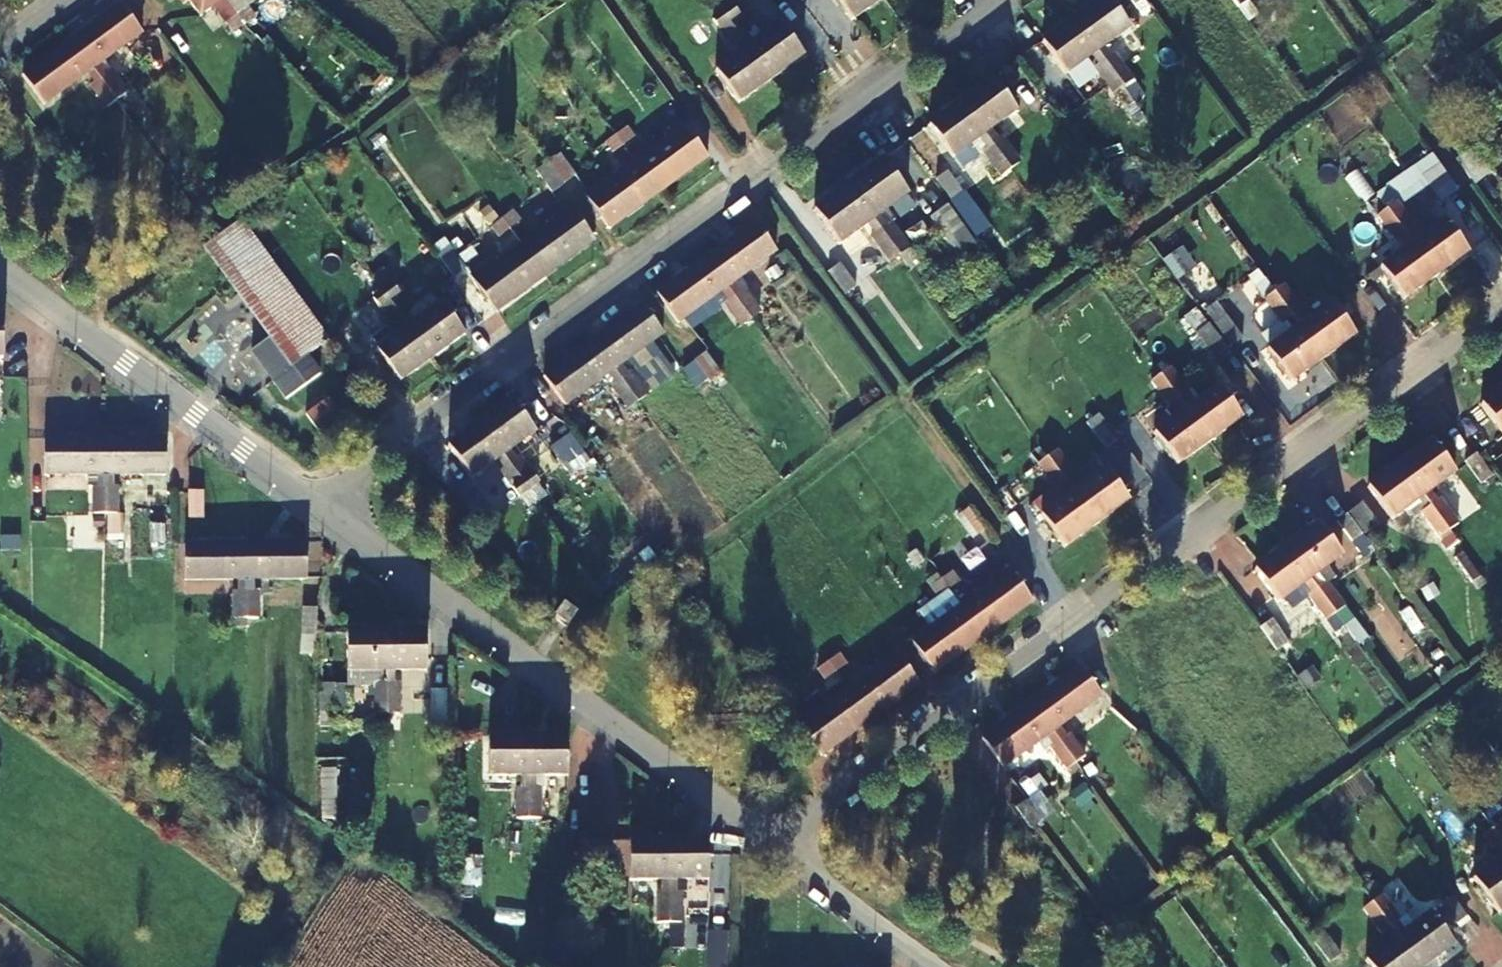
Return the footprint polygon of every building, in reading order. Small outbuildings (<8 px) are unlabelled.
[(187,0),(199,18),(223,0),(186,0),(187,0)] [(851,22),(881,0),(836,0),(851,22)] [(1108,0),(1103,0),(1075,20),(1098,52),(1106,61),(1123,85),(1124,87),(1133,80),(1113,54),(1109,56),(1104,48),(1129,30),(1108,0)] [(1229,14),(1238,7),(1233,0),(1219,0),(1229,14)] [(70,39),(115,100),(125,93),(109,71),(104,75),(97,66),(141,34),(119,4),(70,39)] [(722,12),(740,37),(749,31),(731,5),(722,12)] [(236,17),(245,25),(254,16),(245,7),(236,17)] [(740,37),(722,12),(713,19),(731,44),(740,37)] [(226,26),(235,35),(245,25),(236,17),(226,26)] [(1098,52),(1075,20),(1043,42),(1067,75),(1098,52)] [(751,52),(772,81),(804,58),(779,24),(747,47),(751,52)] [(1262,39),(1255,30),(1246,38),(1252,46),(1262,39)] [(115,100),(70,39),(21,75),(43,106),(87,74),(93,83),(89,86),(105,108),(115,100)] [(751,52),(747,47),(715,70),(739,104),(772,81),(751,52)] [(1098,52),(1067,75),(1074,84),(1096,69),(1106,61),(1098,52)] [(1123,85),(1106,61),(1096,69),(1115,94),(1124,87),(1123,85)] [(992,79),(961,102),(986,135),(1017,113),(992,79)] [(961,102),(928,126),(953,160),(970,147),(976,155),(982,150),(1002,177),(1011,170),(1011,169),(993,145),(986,135),(961,102)] [(619,141),(658,194),(707,159),(681,123),(663,136),(666,139),(640,159),(633,149),(639,146),(630,133),(619,141)] [(1002,139),(993,145),(1011,169),(1011,170),(1020,164),(1002,139)] [(658,194),(619,141),(610,148),(618,160),(622,157),(629,167),(604,184),(601,180),(583,193),(609,230),(658,194)] [(552,168),(563,183),(574,176),(558,154),(547,162),(552,168)] [(1431,155),(1376,195),(1386,209),(1395,203),(1396,204),(1399,207),(1433,182),(1427,174),(1439,166),(1431,155)] [(907,194),(882,160),(848,185),(874,219),(907,194)] [(551,193),(563,183),(552,168),(547,162),(535,171),(551,193)] [(1433,182),(1444,199),(1456,191),(1439,166),(1427,174),(1433,182)] [(946,171),(933,180),(950,203),(963,193),(946,171)] [(848,185),(814,210),(840,244),(874,219),(848,185)] [(1468,253),(1444,220),(1424,235),(1416,223),(1412,226),(1399,207),(1396,204),(1395,203),(1386,209),(1387,210),(1405,234),(1412,244),(1436,277),(1468,253)] [(594,241),(568,205),(550,218),(553,222),(521,245),(545,276),(594,241)] [(975,248),(945,207),(929,219),(959,260),(975,248)] [(1395,241),(1405,234),(1387,210),(1386,209),(1377,216),(1395,241)] [(520,220),(513,210),(502,218),(510,228),(520,220)] [(510,228),(502,218),(491,226),(499,236),(510,228)] [(214,238),(202,247),(269,337),(250,351),(285,399),(319,375),(306,356),(327,341),(239,220),(214,238)] [(752,223),(704,258),(726,288),(774,253),(752,223)] [(890,223),(881,229),(900,255),(909,248),(890,223)] [(900,255),(881,229),(872,235),(891,262),(900,255)] [(1412,244),(1381,267),(1405,300),(1436,277),(1412,244)] [(438,253),(456,279),(469,270),(450,245),(438,253)] [(545,276),(521,245),(490,267),(487,264),(469,276),(495,313),(545,276)] [(678,324),(726,288),(704,258),(656,294),(678,324)] [(839,264),(828,273),(844,295),(856,286),(839,264)] [(1273,292),(1264,280),(1254,287),(1280,323),(1261,336),(1269,348),(1266,350),(1290,383),(1322,360),(1298,327),(1291,317),(1273,293),(1273,292)] [(381,291),(400,316),(409,310),(390,285),(381,291)] [(1273,293),(1291,317),(1300,311),(1282,285),(1273,292),(1273,293)] [(381,291),(371,298),(390,325),(386,328),(392,337),(375,350),(399,383),(431,359),(407,326),(400,316),(381,291)] [(742,291),(733,298),(750,320),(759,314),(742,291)] [(750,320),(733,298),(724,304),(741,327),(750,320)] [(438,303),(407,326),(431,359),(463,336),(438,303)] [(1330,304),(1298,327),(1322,360),(1355,337),(1330,304)] [(662,335),(640,305),(592,340),(614,370),(662,335)] [(1205,322),(1226,350),(1238,341),(1217,313),(1205,322)] [(349,315),(323,334),(327,341),(349,368),(375,350),(349,315)] [(564,407),(614,370),(592,340),(542,376),(564,407)] [(705,353),(694,362),(707,380),(709,383),(721,375),(705,353)] [(707,380),(694,362),(682,370),(696,389),(707,380)] [(1169,368),(1160,374),(1161,376),(1178,400),(1187,393),(1169,368)] [(630,373),(621,380),(638,402),(647,396),(630,373)] [(1169,406),(1178,400),(1161,376),(1160,374),(1151,381),(1169,406)] [(638,402),(621,380),(613,386),(629,409),(638,402)] [(1186,410),(1210,442),(1242,419),(1217,386),(1186,410)] [(1480,405),(1501,435),(1501,389),(1480,405)] [(327,398),(317,405),(328,421),(338,414),(327,398)] [(534,433),(510,400),(479,423),(503,456),(534,433)] [(317,405),(304,414),(315,430),(328,421),(317,405)] [(1210,442),(1186,410),(1154,433),(1178,466),(1210,442)] [(1084,426),(1103,450),(1114,441),(1095,417),(1084,426)] [(503,456),(479,423),(447,446),(472,479),(503,456)] [(102,439),(42,439),(42,476),(102,476),(102,439)] [(162,440),(102,439),(102,476),(162,477),(162,440)] [(1454,476),(1429,442),(1398,464),(1423,499),(1454,476)] [(1074,477),(1055,452),(1046,458),(1047,460),(1064,483),(1074,477)] [(1475,454),(1462,463),(1479,485),(1491,476),(1475,454)] [(1047,460),(1046,458),(1037,465),(1055,490),(1064,483),(1047,460)] [(519,460),(510,466),(528,491),(537,485),(519,460)] [(1423,499),(1398,464),(1367,487),(1392,521),(1420,501),(1427,511),(1421,515),(1440,540),(1449,534),(1448,532),(1430,508),(1423,499)] [(528,491),(510,466),(501,472),(519,498),(528,491)] [(1104,470),(1071,493),(1096,526),(1128,503),(1104,470)] [(102,514),(102,488),(91,488),(91,516),(102,516),(102,514)] [(113,488),(102,488),(102,514),(102,516),(113,516),(113,488)] [(187,519),(200,519),(200,492),(187,492),(187,519)] [(1071,493),(1040,516),(1064,549),(1096,526),(1071,493)] [(1439,502),(1430,508),(1448,532),(1449,534),(1458,527),(1439,502)] [(975,537),(986,529),(970,507),(959,515),(975,537)] [(1364,511),(1351,521),(1369,544),(1381,535),(1364,511)] [(160,546),(160,518),(146,518),(146,546),(160,546)] [(1363,542),(1349,523),(1340,530),(1354,548),(1363,542)] [(1284,547),(1334,614),(1343,608),(1325,584),(1322,586),(1316,577),(1340,558),(1316,524),(1284,547)] [(182,580),(244,580),(243,544),(182,545),(182,580)] [(244,620),(244,644),(258,644),(257,593),(257,581),(264,581),(305,580),(305,544),(243,544),(244,580),(244,592),(244,620)] [(1334,614),(1284,547),(1253,570),(1277,604),(1295,591),(1302,601),(1306,599),(1312,607),(1323,622),(1334,614)] [(990,584),(958,607),(981,640),(1031,603),(1006,569),(988,581),(990,584)] [(957,583),(950,573),(939,581),(946,591),(957,583)] [(946,591),(939,581),(928,589),(935,599),(946,591)] [(244,620),(244,592),(232,592),(233,620),(244,620)] [(929,628),(927,625),(908,639),(934,674),(981,640),(958,607),(929,628)] [(553,621),(565,630),(575,616),(563,608),(553,621)] [(312,655),(312,610),(297,610),(297,655),(312,655)] [(1259,631),(1275,654),(1287,645),(1271,622),(1259,631)] [(383,633),(344,632),(344,684),(371,685),(371,716),(383,716),(383,685),(383,673),(383,633)] [(421,632),(383,633),(383,673),(422,672),(421,632)] [(875,663),(877,666),(845,689),(869,722),(918,687),(892,651),(875,663)] [(844,665),(837,655),(826,663),(833,673),(844,665)] [(833,673),(826,663),(815,670),(822,681),(833,673)] [(1100,697),(1078,667),(1029,703),(1051,733),(1100,697)] [(394,685),(383,685),(383,716),(394,716),(394,685)] [(326,687),(312,687),(312,715),(326,715),(326,687)] [(869,722),(845,689),(817,710),(815,707),(793,723),(819,759),(869,722)] [(442,692),(426,692),(426,732),(443,732),(442,692)] [(1029,703),(979,739),(1002,769),(1051,733),(1029,703)] [(487,779),(525,779),(525,735),(486,735),(487,779)] [(1067,736),(1058,743),(1073,764),(1074,766),(1084,759),(1067,736)] [(1073,764),(1058,743),(1049,750),(1065,772),(1074,766),(1073,764)] [(321,770),(322,820),(337,819),(336,769),(321,770)] [(525,820),(525,791),(514,791),(514,823),(525,822),(525,820)] [(536,791),(525,791),(525,820),(525,822),(537,822),(536,791)] [(1017,809),(1033,831),(1040,825),(1024,803),(1017,809)] [(1501,844),(1501,823),(1491,808),(1481,815),(1501,844)] [(1028,834),(1033,831),(1017,809),(1012,812),(1028,834)] [(1481,815),(1471,823),(1491,850),(1495,847),(1501,856),(1501,844),(1481,815)] [(605,841),(590,841),(590,868),(590,869),(605,869),(605,841)] [(627,882),(666,881),(665,841),(627,841),(627,882)] [(705,881),(705,841),(665,841),(666,881),(705,881)] [(1473,878),(1499,913),(1501,911),(1501,857),(1473,878)] [(666,924),(666,894),(655,894),(655,925),(666,924)] [(677,894),(666,894),(666,924),(678,924),(677,894)] [(1372,902),(1373,904),(1390,927),(1397,937),(1419,966),(1425,966),(1453,947),(1429,914),(1410,927),(1403,918),(1399,921),(1381,896),(1372,902)] [(1464,918),(1450,899),(1441,905),(1455,925),(1464,918)] [(1372,902),(1363,909),(1381,934),(1390,927),(1373,904),(1372,902)] [(1307,944),(1323,966),(1324,966),(1336,959),(1319,936),(1307,944)]
